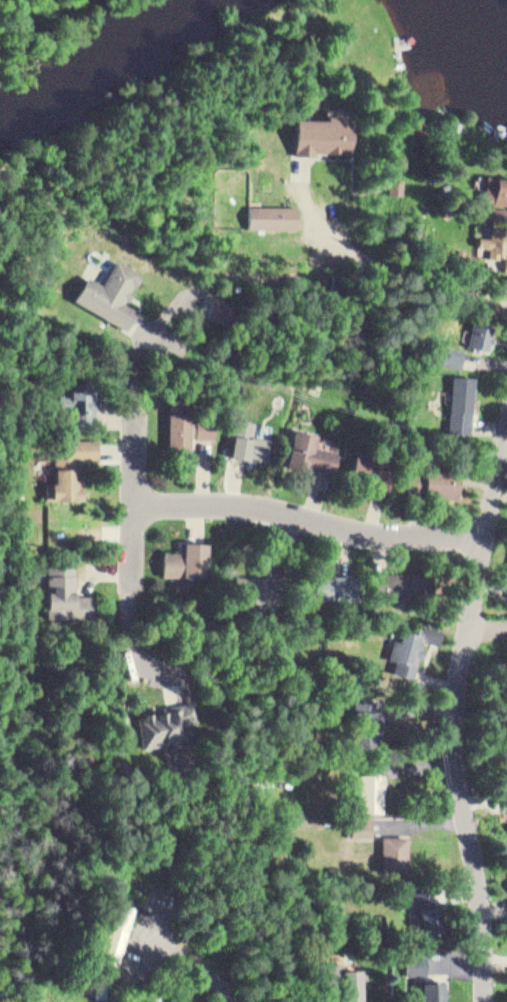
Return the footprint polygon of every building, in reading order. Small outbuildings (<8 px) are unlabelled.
[(290,114),(321,115),(321,111),(336,111),(336,117),(346,117),(345,152),(289,151),(290,114)] [(385,171),(402,172),(401,189),(385,188),(385,171)] [(481,172),(506,174),(506,204),(479,202),(481,172)] [(247,200),(297,200),(297,224),(247,223),(247,200)] [(492,209),(493,220),(506,220),(506,208),(492,209)] [(504,222),(488,222),(487,231),(473,231),(473,250),(504,251),(504,222)] [(113,254),(98,279),(84,271),(71,293),(123,323),(135,303),(121,295),(137,267),(113,254)] [(210,287),(205,309),(228,315),(234,293),(210,287)] [(491,314),(486,344),(462,341),(459,361),(439,358),(443,326),(467,329),(469,311),(491,314)] [(466,350),(446,347),(443,365),(463,368),(466,350)] [(450,370),(474,371),(470,430),(447,429),(450,370)] [(96,372),(68,373),(68,385),(56,386),(57,423),(98,421),(96,372)] [(164,405),(165,447),(190,447),(190,431),(214,430),(214,404),(164,405)] [(234,412),(228,451),(264,457),(269,431),(257,429),(260,416),(234,412)] [(294,423),(320,428),(317,443),(336,446),(332,468),(287,459),(294,423)] [(97,432),(49,432),(49,496),(80,497),(80,456),(96,456),(97,432)] [(458,495),(464,459),(360,441),(354,477),(458,495)] [(182,538),(182,547),(163,547),(163,572),(206,572),(206,538),(182,538)] [(101,607),(44,608),(43,557),(75,557),(76,587),(101,587),(101,607)] [(384,568),(384,593),(424,593),(424,568),(384,568)] [(310,571),(311,596),(354,595),(354,570),(310,571)] [(237,571),(238,601),(274,601),(274,571),(237,571)] [(384,661),(394,632),(398,633),(401,625),(414,630),(419,615),(443,623),(437,642),(424,637),(413,670),(384,661)] [(355,695),(355,728),(380,728),(380,695),(355,695)] [(136,709),(140,743),(199,736),(195,702),(136,709)] [(382,710),(362,710),(362,745),(382,745),(382,710)] [(358,770),(359,807),(382,806),(382,769),(358,770)] [(384,830),(384,860),(407,860),(407,830),(384,830)] [(414,880),(420,927),(439,924),(434,878),(414,880)] [(417,1001),(442,999),(439,968),(427,969),(425,945),(405,946),(407,971),(415,970),(417,1001)] [(337,959),(338,971),(340,971),(341,1001),(378,999),(376,964),(348,965),(348,959),(337,959)] [(94,979),(94,993),(105,993),(106,979),(94,979)] [(191,1001),(180,989),(170,998),(174,1001),(191,1001)]
